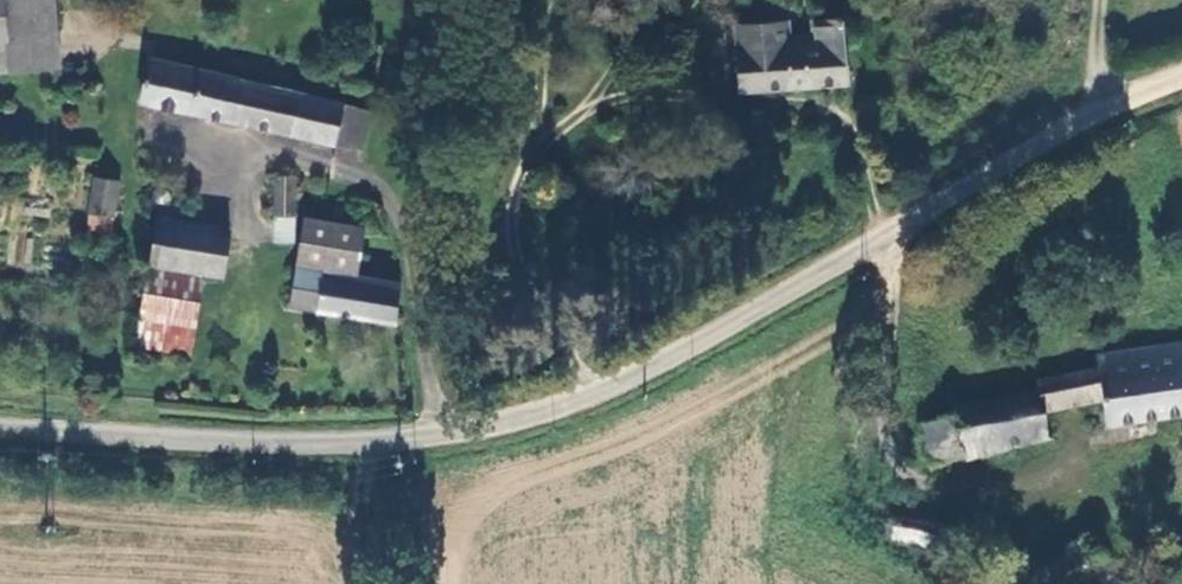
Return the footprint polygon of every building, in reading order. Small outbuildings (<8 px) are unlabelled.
[(51,65),(46,0),(0,0),(0,69),(51,65)] [(780,37),(778,16),(724,19),(728,87),(837,79),(833,14),(806,16),(808,35),(780,37)] [(139,61),(129,102),(354,148),(360,114),(338,104),(139,61)] [(111,181),(86,179),(83,211),(108,213),(111,181)] [(283,217),(285,179),(269,179),(268,217),(283,217)] [(159,187),(155,188),(151,191),(150,195),(150,199),(153,203),(157,204),(161,204),(165,201),(166,197),(166,192),(163,189),(159,187)] [(298,217),(294,271),(354,278),(359,224),(298,217)] [(142,266),(196,274),(214,276),(219,233),(147,223),(142,266)] [(133,344),(163,349),(185,353),(196,274),(142,266),(133,344)] [(354,278),(294,271),(290,271),(287,311),(391,319),(396,282),(354,278)] [(133,344),(130,368),(160,373),(163,349),(133,344)] [(1106,359),(1108,372),(1113,401),(1118,429),(1181,420),(1181,349),(1106,359)] [(1113,401),(1108,372),(1039,384),(1040,395),(1044,414),(1113,401)] [(1044,414),(1040,395),(956,410),(957,417),(927,423),(934,464),(1048,445),(1044,414)] [(948,555),(952,534),(946,530),(899,519),(893,543),(948,555)]
